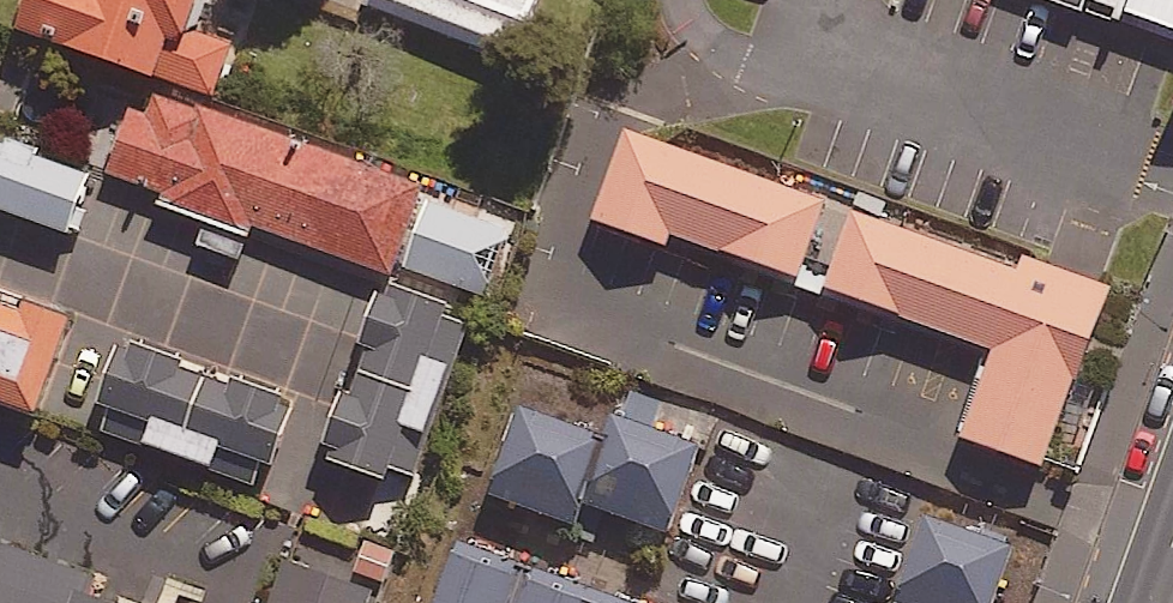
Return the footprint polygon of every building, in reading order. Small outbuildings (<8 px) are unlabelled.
[(20,38),(212,106),(231,51),(191,37),(204,0),(34,0),(20,38)] [(362,8),(518,63),(540,0),(365,0),(362,8)] [(1172,41),(1172,0),(1055,0),(1172,41)] [(391,278),(422,188),(142,91),(107,191),(217,229),(208,253),(241,265),(253,230),(391,278)] [(994,361),(965,442),(1054,473),(1120,289),(1032,257),(1026,272),(633,131),(601,220),(994,361)] [(0,150),(0,215),(72,240),(92,183),(0,150)] [(507,230),(431,203),(405,273),(482,301),(507,230)] [(469,326),(387,297),(327,465),(410,494),(469,326)] [(0,298),(0,410),(37,424),(74,325),(0,298)] [(297,410),(124,351),(96,433),(269,492),(297,410)] [(673,540),(703,454),(654,437),(664,407),(627,395),(610,445),(522,415),(492,501),(580,531),(587,511),(673,540)] [(930,524),(900,602),(1000,602),(1018,557),(930,524)] [(528,572),(462,549),(442,602),(517,602),(528,572)] [(75,601),(83,580),(0,551),(0,602),(82,602),(75,601)] [(286,567),(273,602),(370,602),(372,598),(286,567)] [(517,602),(595,602),(597,597),(528,572),(517,602)]
